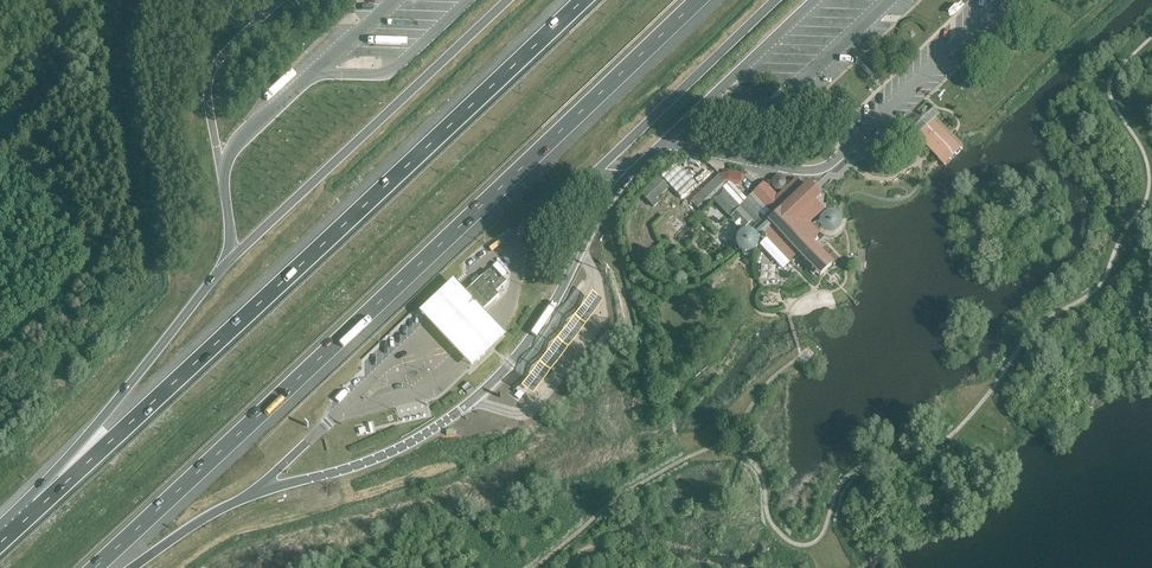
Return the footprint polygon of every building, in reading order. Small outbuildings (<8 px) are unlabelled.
[(858,22),(864,15),(859,11),(853,19),(858,22)] [(400,19),(400,27),(434,28),(435,20),(400,19)] [(784,43),(817,44),(818,37),(785,36),(784,43)] [(937,157),(944,164),(961,147),(942,128),(934,119),(916,135),(937,157)] [(684,195),(695,185),(673,161),(658,175),(660,176),(670,187),(681,198),(684,195)] [(695,185),(684,195),(699,211),(712,199),(729,218),(730,217),(733,220),(732,221),(739,228),(740,228),(743,231),(747,227),(750,231),(747,231),(743,231),(739,234),(736,238),(735,242),(736,246),(738,250),(742,253),(743,253),(743,254),(745,256),(749,257),(752,255),(752,253),(755,251),(757,247),(758,243),(758,240),(763,235),(764,235),(767,238),(760,245),(782,269),(789,262),(797,255),(819,278),(833,265),(811,241),(822,230),(822,231),(826,233),(830,234),(835,234),(838,231),(841,228),(842,224),(842,222),(841,218),(838,214),(835,212),(830,211),(826,211),(822,214),(820,218),(819,222),(812,225),(810,223),(825,210),(817,201),(822,196),(809,182),(803,187),(799,182),(795,179),(786,187),(785,186),(786,182),(785,180),(784,177),(781,176),(779,176),(776,176),(774,178),(772,180),(771,183),(771,186),(773,188),(775,189),(778,190),(781,190),(782,191),(777,196),(772,190),(764,182),(751,194),(752,194),(746,199),(734,185),(740,186),(740,183),(746,177),(742,173),(729,171),(718,175),(701,191),(695,185)] [(660,176),(641,194),(653,208),(659,203),(656,200),(670,187),(660,176)] [(640,216),(645,208),(635,202),(630,211),(640,216)] [(633,220),(626,231),(637,237),(643,227),(633,220)] [(485,274),(491,281),(505,271),(500,263),(485,274)] [(464,294),(481,312),(499,295),(481,277),(464,294)] [(481,312),(464,294),(453,282),(419,314),(470,369),(504,337),(481,312)] [(592,294),(520,389),(532,398),(603,303),(592,294)]
